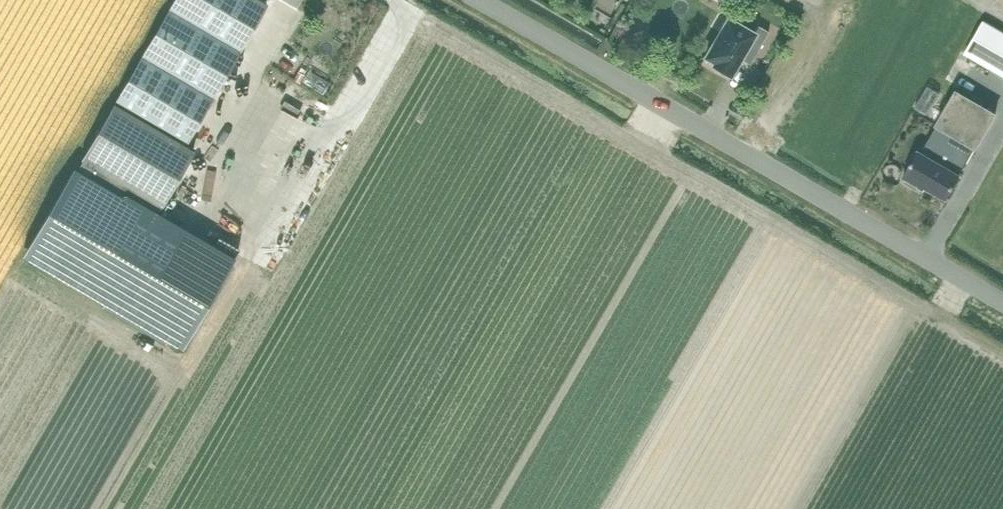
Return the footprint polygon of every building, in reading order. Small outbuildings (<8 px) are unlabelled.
[(187,144),(268,4),(262,0),(175,0),(83,160),(163,206),(196,150),(187,144)] [(731,20),(708,58),(715,62),(714,65),(726,73),(735,58),(752,68),(774,31),(762,24),(756,33),(731,20)] [(984,20),(965,54),(1002,76),(1002,31),(984,20)] [(959,172),(997,113),(958,89),(923,152),(918,149),(903,176),(925,189),(927,187),(947,199),(963,174),(959,172)] [(77,169),(26,257),(104,302),(168,339),(183,348),(234,261),(157,216),(159,213),(163,206),(83,160),(77,169)]
